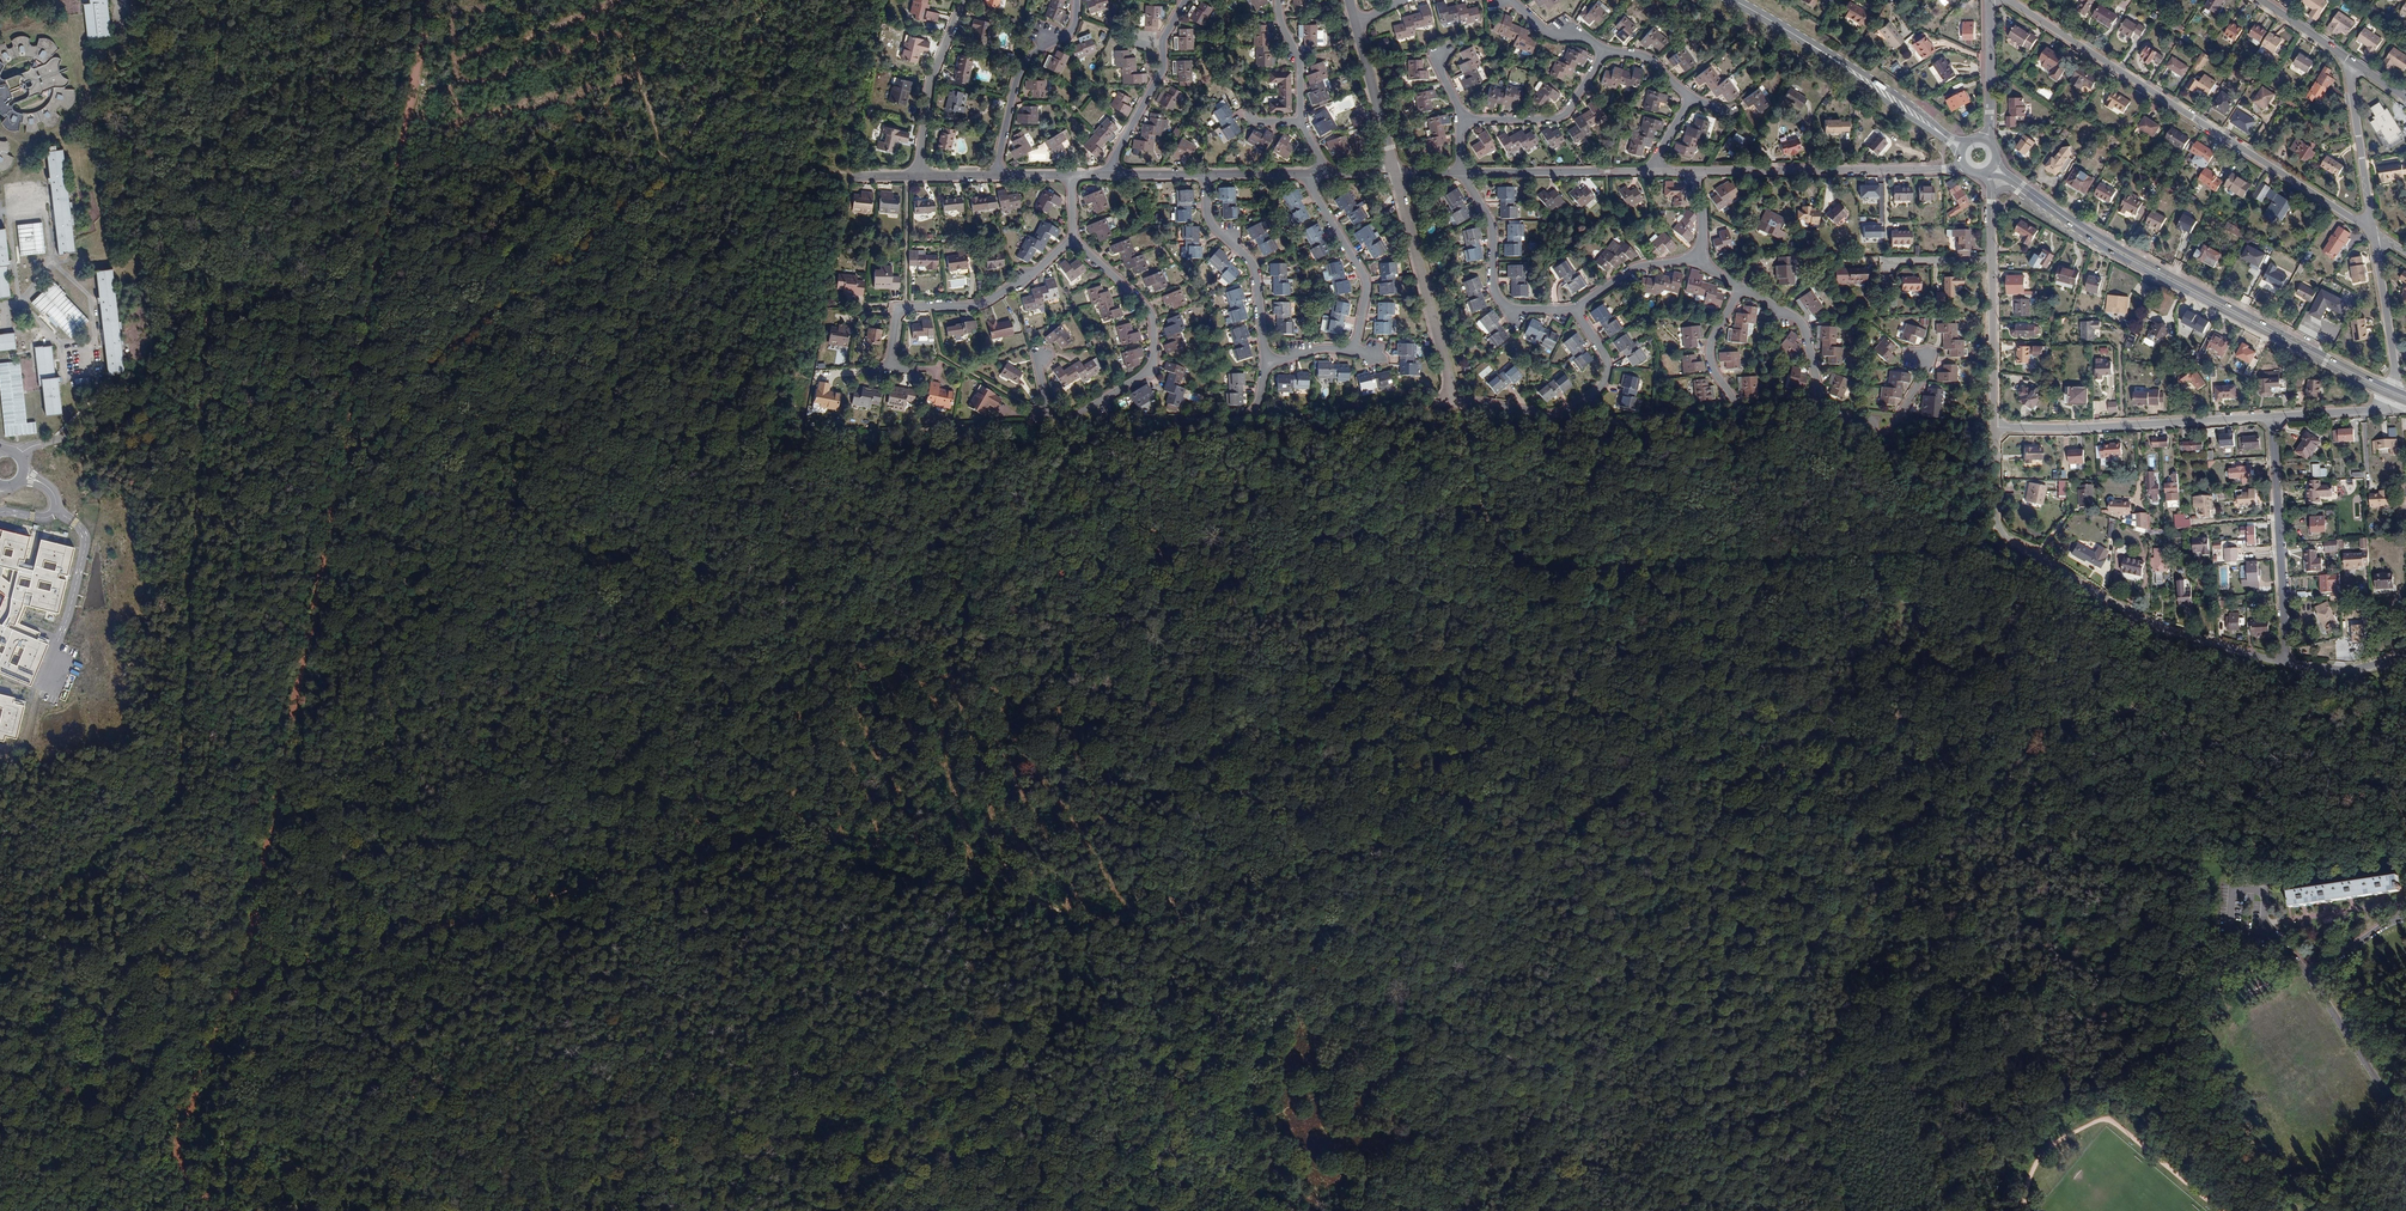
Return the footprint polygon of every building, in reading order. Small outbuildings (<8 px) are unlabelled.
[(85,6),(88,41),(113,38),(109,0),(90,0),(91,5),(85,6)] [(914,18),(926,21),(927,19),(939,22),(940,19),(939,19),(940,15),(941,15),(941,14),(929,11),(931,5),(928,4),(929,0),(913,0),(910,12),(916,14),(914,18)] [(1065,2),(1060,0),(1052,0),(1046,16),(1063,23),(1068,11),(1062,9),(1065,2)] [(1090,13),(1110,7),(1107,0),(1092,0),(1086,1),(1090,13)] [(1257,9),(1268,3),(1266,0),(1251,0),(1257,9)] [(1539,7),(1544,4),(1548,9),(1559,1),(1558,0),(1534,0),(1539,7)] [(1587,13),(1582,18),(1589,24),(1593,19),(1599,24),(1607,14),(1610,10),(1598,0),(1589,10),(1584,6),(1582,9),(1587,13)] [(1804,3),(1814,9),(1817,3),(1817,2),(1818,0),(1805,0),(1804,3)] [(2086,15),(2096,0),(2082,0),(2084,1),(2078,10),(2086,15)] [(2206,6),(2219,14),(2224,7),(2222,5),(2225,0),(2210,0),(2206,6)] [(2316,20),(2327,3),(2322,0),(2303,0),(2302,2),(2313,9),(2308,15),(2316,20)] [(1200,6),(1200,7),(1199,9),(1193,5),(1187,17),(1203,26),(1213,8),(1202,2),(1200,6)] [(1436,4),(1441,23),(1460,19),(1456,6),(1446,8),(1445,2),(1436,4)] [(1141,13),(1140,26),(1145,26),(1158,27),(1158,19),(1164,19),(1165,6),(1159,6),(1159,4),(1149,3),(1148,6),(1146,6),(1146,13),(1141,13)] [(1467,10),(1465,3),(1456,6),(1460,19),(1461,25),(1481,20),(1478,7),(1467,10)] [(1870,13),(1851,3),(1843,15),(1848,19),(1849,16),(1862,25),(1870,13)] [(1420,7),(1421,13),(1411,16),(1414,29),(1433,24),(1428,5),(1420,7)] [(2111,27),(2118,16),(2101,5),(2095,14),(2102,18),(2100,20),(2111,27)] [(1582,11),(1579,15),(1582,18),(1587,13),(1582,9),(1582,10),(1582,11)] [(2339,12),(2328,28),(2337,34),(2340,30),(2343,32),(2348,35),(2356,23),(2339,12)] [(1505,15),(1500,13),(1496,22),(1501,24),(1505,15)] [(1495,27),(1494,31),(1515,40),(1520,28),(1511,24),(1513,18),(1505,15),(1501,24),(1496,22),(1494,26),(1495,27)] [(1416,35),(1414,29),(1411,16),(1403,18),(1404,24),(1394,26),(1397,39),(1416,35)] [(1617,35),(1623,41),(1636,27),(1624,16),(1615,26),(1620,31),(1617,35)] [(2131,37),(2138,26),(2127,19),(2120,30),(2131,37)] [(973,43),(985,45),(990,23),(979,20),(979,21),(974,20),(972,27),(977,28),(973,43)] [(1889,23),(1880,31),(1895,49),(1904,42),(1889,23)] [(1964,23),(1964,40),(1975,40),(1975,23),(1964,23)] [(2183,34),(2185,31),(2172,23),(2169,27),(2177,32),(2178,31),(2183,34)] [(2226,34),(2235,40),(2242,29),(2233,23),(2226,34)] [(1267,25),(1266,25),(1255,25),(1255,46),(1257,46),(1269,45),(1269,42),(1273,42),(1273,33),(1267,33),(1267,25)] [(1321,31),(1318,31),(1317,25),(1299,25),(1299,38),(1305,38),(1305,45),(1318,45),(1321,44),(1321,45),(1324,45),(1324,42),(1323,42),(1323,33),(1324,33),(1324,31),(1323,30),(1321,30),(1321,31)] [(2037,39),(2015,25),(2007,37),(2021,48),(2023,46),(2030,50),(2037,39)] [(2249,34),(2260,41),(2266,32),(2263,30),(2262,31),(2260,29),(2260,28),(2255,25),(2249,34)] [(1526,37),(1528,31),(1520,28),(1515,40),(1513,46),(1531,53),(1536,41),(1526,37)] [(1651,43),(1659,50),(1668,41),(1653,28),(1640,42),(1646,48),(1651,43)] [(2364,52),(2372,57),(2383,40),(2365,28),(2358,39),(2369,46),(2364,52)] [(1175,50),(1193,49),(1192,29),(1180,29),(1181,37),(1174,37),(1175,50)] [(2271,33),(2272,32),(2271,31),(2262,44),(2264,45),(2271,33)] [(1079,38),(1081,44),(1073,47),(1078,58),(1097,51),(1091,33),(1079,38)] [(2271,33),(2264,45),(2263,45),(2275,53),(2283,40),(2277,37),(2276,37),(2274,36),(2275,35),(2271,33)] [(2191,45),(2194,41),(2183,34),(2180,38),(2191,45)] [(75,101),(75,93),(74,89),(65,89),(65,87),(69,83),(69,80),(65,78),(60,73),(60,71),(59,66),(61,60),(59,58),(56,57),(54,58),(53,56),(59,50),(56,45),(52,41),(49,39),(44,38),(40,39),(37,45),(35,46),(32,46),(30,44),(30,39),(26,36),(21,36),(18,36),(14,38),(11,41),(13,45),(11,48),(9,49),(5,43),(2,44),(0,45),(0,55),(1,56),(0,58),(0,112),(1,113),(4,116),(6,117),(2,123),(6,128),(11,130),(16,131),(20,130),(20,125),(22,124),(24,124),(27,126),(25,131),(29,132),(33,133),(37,131),(39,130),(37,125),(39,123),(41,122),(44,123),(46,127),(51,127),(55,125),(58,122),(60,116),(57,113),(59,109),(62,108),(68,111),(72,109),(75,101)] [(923,41),(923,39),(910,36),(909,42),(906,41),(902,59),(917,63),(919,57),(916,56),(918,49),(920,50),(928,52),(930,43),(923,41)] [(1918,49),(1920,48),(1926,57),(1936,51),(1933,46),(1931,47),(1928,43),(1924,37),(1923,37),(1917,42),(1914,44),(1918,49)] [(1388,39),(1383,40),(1384,43),(1378,45),(1379,50),(1390,47),(1388,39)] [(1276,53),(1269,53),(1269,45),(1257,46),(1257,66),(1276,66),(1276,53)] [(2405,64),(2405,55),(2392,46),(2381,63),(2388,68),(2392,62),(2403,69),(2405,64)] [(1465,62),(1459,65),(1463,73),(1475,67),(1481,64),(1472,47),(1460,53),(1465,62)] [(2154,58),(2160,63),(2164,57),(2148,47),(2142,57),(2146,59),(2146,61),(2148,63),(2151,62),(2154,58)] [(1571,50),(1569,48),(1562,63),(1572,67),(1574,68),(1577,62),(1583,65),(1587,57),(1586,56),(1588,53),(1577,48),(1577,49),(1576,52),(1571,50)] [(1678,63),(1685,71),(1695,64),(1684,48),(1668,60),(1673,66),(1678,63)] [(1918,49),(1924,59),(1926,57),(1920,48),(1918,49)] [(2057,66),(2057,67),(2063,58),(2048,48),(2041,60),(2046,63),(2044,66),(2053,72),(2051,76),(2059,80),(2065,71),(2065,70),(2065,69),(2065,68),(2064,67),(2064,66),(2063,66),(2063,65),(2062,65),(2061,65),(2060,65),(2059,65),(2058,65),(2058,66),(2057,66)] [(1116,50),(1117,67),(1123,67),(1136,67),(1136,58),(1130,58),(1129,50),(1116,50)] [(1055,57),(1049,55),(1044,66),(1060,75),(1069,56),(1058,51),(1055,57)] [(2295,62),(2310,71),(2316,61),(2301,52),(2298,57),(2295,62)] [(956,81),(967,84),(973,57),(960,54),(958,64),(959,65),(956,74),(957,74),(956,81)] [(2203,68),(2208,61),(2201,56),(2193,68),(2199,71),(2202,67),(2203,68)] [(1944,76),(1948,81),(1958,75),(1954,69),(1954,68),(1952,65),(1954,63),(1952,61),(1950,62),(1946,57),(1934,65),(1943,77),(1944,76)] [(2167,67),(2182,76),(2188,67),(2173,57),(2167,67)] [(1572,67),(1562,63),(1556,60),(1550,74),(1562,80),(1565,73),(1570,76),(1574,68),(1572,67)] [(1180,81),(1182,81),(1192,81),(1192,61),(1173,61),(1173,74),(1179,74),(1180,81)] [(1429,72),(1422,71),(1422,61),(1409,61),(1409,80),(1429,81),(1429,72)] [(1308,76),(1311,85),(1322,80),(1329,78),(1323,62),(1311,66),(1314,74),(1308,76)] [(1896,72),(1902,67),(1899,62),(1892,66),(1896,72)] [(2085,85),(2091,89),(2099,78),(2081,66),(2070,82),(2081,90),(2085,85)] [(1143,74),(1136,74),(1136,67),(1123,67),(1124,84),(1143,83),(1143,82),(1143,74)] [(1482,81),(1475,67),(1463,73),(1466,79),(1461,82),(1465,90),(1482,81)] [(1601,83),(1616,88),(1618,82),(1622,70),(1614,67),(1612,73),(1605,71),(1601,83)] [(1699,85),(1705,82),(1711,90),(1721,82),(1710,67),(1694,78),(1699,85)] [(2332,70),(2326,67),(2317,82),(2328,89),(2330,84),(2332,85),(2335,80),(2329,76),(2332,70)] [(1635,68),(1632,74),(1622,70),(1618,82),(1636,89),(1643,70),(1635,68)] [(1278,83),(1278,92),(1291,92),(1291,85),(1291,73),(1270,73),(1271,83),(1278,83)] [(2197,88),(2209,95),(2217,83),(2205,75),(2201,82),(2193,77),(2187,86),(2195,92),(2197,88)] [(914,92),(917,83),(899,78),(898,85),(895,84),(890,102),(905,105),(907,99),(904,98),(906,90),(909,91),(914,92)] [(1728,102),(1738,94),(1726,78),(1721,82),(1711,90),(1716,97),(1721,93),(1728,102)] [(1033,97),(1046,97),(1046,80),(1027,81),(1027,90),(1033,90),(1033,97)] [(1312,105),(1329,99),(1322,80),(1311,85),(1313,91),(1307,94),(1312,105)] [(1550,98),(1555,102),(1560,94),(1544,83),(1543,84),(1540,82),(1538,83),(1535,88),(1535,90),(1538,92),(1532,100),(1543,107),(1550,98)] [(2325,93),(2328,89),(2317,82),(2308,97),(2313,100),(2316,95),(2323,99),(2326,94),(2325,93)] [(1519,102),(1522,89),(1507,85),(1505,92),(1501,104),(1510,107),(1512,100),(1519,102)] [(1156,101),(1172,110),(1182,92),(1171,86),(1168,93),(1162,90),(1156,101)] [(1494,108),(1495,102),(1501,104),(1505,92),(1490,87),(1485,106),(1494,108)] [(2223,91),(2225,89),(2221,87),(2216,95),(2219,98),(2213,107),(2226,115),(2236,100),(2223,91)] [(1788,88),(1782,99),(1799,109),(1805,98),(1788,88)] [(2269,101),(2270,102),(2275,95),(2263,88),(2254,102),(2264,108),(2269,101)] [(1753,104),(1759,112),(1770,104),(1758,89),(1743,100),(1748,107),(1753,104)] [(953,92),(950,91),(947,101),(950,102),(947,111),(960,114),(960,112),(964,113),(965,107),(961,106),(963,101),(962,101),(964,92),(953,90),(953,92)] [(1430,100),(1436,99),(1434,90),(1415,94),(1419,113),(1432,111),(1430,100)] [(1648,90),(1643,109),(1656,112),(1659,102),(1665,103),(1667,95),(1648,90)] [(1132,108),(1127,104),(1130,98),(1119,91),(1111,106),(1128,116),(1132,108)] [(1271,112),(1291,112),(1291,92),(1278,92),(1278,97),(1283,96),(1283,103),(1271,103),(1271,112)] [(1949,101),(1954,110),(1971,101),(1967,92),(1949,101)] [(2115,106),(2124,112),(2130,103),(2114,92),(2105,105),(2112,110),(2115,106)] [(2008,116),(2008,127),(2017,127),(2017,116),(2026,116),(2026,107),(2024,107),(2024,98),(2011,98),(2011,108),(2013,108),(2013,116),(2010,116),(2008,116)] [(2298,105),(2292,101),(2287,98),(2284,101),(2296,109),(2298,105)] [(995,109),(1003,111),(1005,102),(997,100),(995,109)] [(1587,105),(1590,110),(1581,116),(1588,126),(1605,116),(1595,100),(1587,105)] [(2153,112),(2157,106),(2150,102),(2147,108),(2153,112)] [(2384,110),(2379,102),(2369,108),(2375,116),(2372,118),(2373,120),(2370,122),(2377,133),(2381,131),(2389,144),(2399,138),(2397,134),(2401,131),(2387,108),(2384,110)] [(1226,104),(1214,112),(1222,125),(1233,119),(1230,115),(1233,114),(1226,104)] [(1733,115),(1739,108),(1735,104),(1728,111),(1733,115)] [(1018,114),(1018,123),(1037,123),(1037,106),(1025,106),(1025,114),(1018,114)] [(1314,125),(1321,136),(1337,127),(1326,109),(1316,115),(1320,122),(1314,125)] [(2231,122),(2249,133),(2256,122),(2239,110),(2231,122)] [(1351,119),(1355,129),(1368,123),(1364,114),(1351,119)] [(1447,115),(1428,119),(1432,138),(1445,135),(1443,125),(1449,124),(1447,115)] [(1591,132),(1588,126),(1581,116),(1574,120),(1577,126),(1568,131),(1574,142),(1591,132)] [(1150,125),(1143,124),(1142,133),(1155,135),(1162,136),(1162,131),(1163,127),(1167,128),(1168,122),(1166,119),(1163,119),(1151,117),(1150,125)] [(1663,122),(1644,117),(1639,135),(1652,139),(1655,129),(1661,130),(1663,122)] [(2160,127),(2146,117),(2139,127),(2148,132),(2154,136),(2155,134),(2157,135),(2160,131),(2158,130),(2160,127)] [(1108,118),(1094,132),(1095,134),(1105,143),(1107,140),(1110,143),(1116,136),(1112,132),(1117,126),(1108,118)] [(1694,128),(1687,127),(1685,135),(1697,139),(1704,141),(1709,122),(1697,118),(1694,128)] [(1228,140),(1241,132),(1233,119),(1222,125),(1224,128),(1222,130),(1228,140)] [(1829,120),(1830,133),(1835,133),(1835,131),(1840,131),(1840,133),(1845,133),(1845,131),(1850,131),(1850,121),(1845,121),(1845,120),(1829,120)] [(877,148),(895,152),(896,145),(895,144),(896,140),(897,140),(908,143),(910,133),(900,131),(900,130),(885,126),(881,141),(879,141),(877,148)] [(955,135),(956,135),(957,130),(944,127),(943,132),(941,132),(938,147),(951,151),(955,135)] [(2145,137),(2148,132),(2139,127),(2137,132),(2145,137)] [(1541,132),(1551,149),(1564,141),(1558,129),(1551,133),(1548,128),(1541,132)] [(2178,146),(2178,147),(2181,149),(2182,149),(2184,150),(2190,139),(2189,138),(2189,137),(2186,135),(2185,136),(2183,134),(2183,133),(2176,129),(2175,130),(2172,128),(2166,138),(2169,140),(2168,142),(2175,145),(2176,145),(2178,146)] [(1071,137),(1067,129),(1062,132),(1067,139),(1071,137)] [(1525,135),(1522,130),(1514,134),(1521,146),(1524,151),(1538,143),(1531,132),(1525,135)] [(2059,140),(2062,142),(2070,133),(2066,130),(2059,140)] [(1254,131),(1247,142),(1264,152),(1274,135),(1266,131),(1263,136),(1254,131)] [(1472,147),(1478,158),(1495,148),(1486,131),(1478,136),(1481,141),(1472,147)] [(1061,143),(1067,139),(1062,132),(1045,142),(1056,160),(1062,159),(1069,155),(1065,150),(1062,145),(1061,145),(1060,143),(1061,143)] [(1153,151),(1155,135),(1142,133),(1141,140),(1135,139),(1134,148),(1153,151)] [(1508,154),(1521,146),(1514,134),(1508,138),(1505,133),(1498,137),(1508,154)] [(1643,146),(1650,147),(1652,139),(1639,135),(1633,133),(1628,153),(1641,156),(1643,146)] [(1104,153),(1100,148),(1105,143),(1095,134),(1084,146),(1098,159),(1104,153)] [(1288,144),(1291,139),(1283,134),(1274,151),(1287,159),(1294,148),(1288,144)] [(1017,148),(1011,151),(1016,159),(1032,150),(1023,135),(1013,141),(1017,148)] [(1447,144),(1445,135),(1432,138),(1425,139),(1429,159),(1443,156),(1440,145),(1447,144)] [(1692,158),(1697,139),(1685,135),(1682,145),(1676,143),(1673,152),(1692,158)] [(1889,143),(1881,135),(1869,147),(1878,156),(1889,143)] [(2026,156),(2036,142),(2027,135),(2021,142),(2017,148),(2026,156)] [(1338,159),(1351,155),(1345,136),(1327,142),(1329,150),(1335,148),(1338,159)] [(1729,136),(1723,146),(1736,154),(1742,144),(1729,136)] [(2316,150),(2314,148),(2317,144),(2312,141),(2308,145),(2298,138),(2299,137),(2297,136),(2290,147),(2302,155),(2303,158),(2305,159),(2308,159),(2309,160),(2311,157),(2313,158),(2316,153),(2315,152),(2316,150)] [(1184,154),(1191,158),(1197,147),(1182,138),(1173,155),(1180,160),(1184,154)] [(1,172),(7,170),(10,167),(12,163),(14,158),(8,155),(8,153),(9,151),(10,146),(8,142),(2,141),(0,141),(0,170),(1,172)] [(1798,153),(1798,150),(1801,149),(1799,141),(1795,142),(1795,141),(1781,146),(1784,156),(1792,153),(1792,155),(1798,153)] [(2203,159),(2209,163),(2215,153),(2210,149),(2209,150),(2201,145),(2202,144),(2197,141),(2191,151),(2197,155),(2195,159),(2195,161),(2199,163),(2201,162),(2203,159)] [(2051,171),(2056,175),(2061,168),(2065,171),(2072,161),(2068,158),(2072,154),(2063,148),(2055,159),(2053,158),(2046,167),(2047,168),(2047,169),(2049,171),(2051,171)] [(60,253),(77,253),(72,209),(67,186),(64,149),(48,151),(50,168),(51,175),(54,198),(48,197),(51,217),(57,231),(60,253)] [(2322,165),(2339,176),(2345,166),(2328,156),(2322,165)] [(2392,177),(2404,175),(2403,165),(2379,168),(2382,183),(2393,182),(2392,180),(2392,177)] [(2210,187),(2217,191),(2223,182),(2217,178),(2217,177),(2212,173),(2212,172),(2206,168),(2199,178),(2211,186),(2210,187)] [(2068,182),(2086,193),(2094,180),(2076,169),(2068,182)] [(2226,186),(2244,197),(2252,185),(2233,174),(2226,186)] [(1866,186),(1858,186),(1858,199),(1876,199),(1876,186),(1878,184),(1877,177),(1865,178),(1866,186)] [(2152,184),(2159,189),(2162,183),(2151,177),(2150,180),(2154,182),(2152,184)] [(1729,182),(1722,185),(1733,201),(1741,196),(1733,183),(1731,184),(1729,182)] [(2262,202),(2266,196),(2270,189),(2271,188),(2261,182),(2252,197),(2262,202)] [(2095,195),(2111,203),(2117,191),(2101,183),(2095,195)] [(1711,199),(1718,210),(1733,201),(1722,185),(1714,190),(1718,195),(1711,199)] [(1950,191),(1959,206),(1947,214),(1950,218),(1970,205),(1957,185),(1950,191)] [(1618,191),(1627,208),(1643,200),(1636,189),(1629,192),(1626,187),(1618,191)] [(1672,203),(1672,207),(1684,207),(1684,187),(1665,187),(1665,196),(1676,196),(1676,203),(1672,203)] [(1219,200),(1223,201),(1223,204),(1235,204),(1235,188),(1219,188),(1219,200)] [(1457,188),(1444,197),(1452,210),(1463,203),(1461,200),(1464,198),(1457,188)] [(1498,199),(1501,200),(1501,203),(1514,203),(1513,188),(1498,188),(1498,199)] [(1569,194),(1581,209),(1594,197),(1586,188),(1580,193),(1575,188),(1569,194)] [(1894,188),(1894,201),(1910,201),(1910,188),(1894,188)] [(1919,188),(1919,200),(1932,200),(1932,188),(1919,188)] [(1283,196),(1291,210),(1302,204),(1300,201),(1303,199),(1297,189),(1283,196)] [(2271,198),(2275,192),(2270,189),(2266,196),(2270,198),(2271,198)] [(1021,206),(1019,194),(1008,196),(1006,190),(997,192),(1001,211),(1021,206)] [(1053,204),(1058,207),(1063,199),(1045,190),(1036,207),(1048,214),(1053,204)] [(1087,205),(1093,203),(1097,213),(1109,208),(1102,190),(1084,197),(1087,205)] [(1193,190),(1177,191),(1178,206),(1190,206),(1190,203),(1194,202),(1193,190)] [(1543,191),(1537,196),(1550,211),(1562,200),(1554,190),(1547,195),(1543,191)] [(872,213),(874,193),(865,192),(865,196),(861,195),(854,195),(852,209),(862,210),(862,212),(872,213)] [(899,211),(900,197),(893,197),(889,196),(890,192),(881,192),(879,211),(889,212),(889,210),(899,211)] [(1343,209),(1345,212),(1357,205),(1348,192),(1335,201),(1341,210),(1343,209)] [(2292,203),(2290,201),(2278,194),(2274,200),(2275,200),(2275,201),(2265,217),(2273,221),(2276,217),(2282,220),(2288,210),(2289,211),(2292,206),(2292,205),(2292,203)] [(2134,198),(2128,195),(2121,207),(2127,210),(2137,215),(2138,213),(2142,216),(2147,208),(2142,206),(2143,203),(2134,198)] [(959,212),(965,212),(963,197),(943,200),(944,212),(958,210),(959,212)] [(978,197),(971,198),(973,211),(989,209),(987,198),(978,199),(978,197)] [(932,212),(935,212),(935,201),(931,201),(922,201),(922,200),(914,201),(915,214),(931,213),(932,212)] [(1365,204),(1363,201),(1357,205),(1345,212),(1350,219),(1351,218),(1352,220),(1351,221),(1354,225),(1368,217),(1361,206),(1365,204)] [(1458,225),(1471,216),(1463,203),(1452,210),(1454,213),(1451,215),(1458,225)] [(1514,207),(1514,203),(1501,203),(1501,219),(1517,219),(1517,207),(1514,207)] [(1235,204),(1223,204),(1224,220),(1239,219),(1239,207),(1235,207),(1235,204)] [(1296,226),(1310,217),(1302,204),(1291,210),(1293,213),(1290,215),(1296,226)] [(1825,216),(1826,216),(1835,224),(1846,213),(1837,204),(1831,211),(1830,210),(1824,215),(1825,216)] [(1176,223),(1191,222),(1190,206),(1178,206),(1178,210),(1175,210),(1176,223)] [(1810,222),(1810,224),(1818,224),(1818,210),(1815,210),(1810,210),(1810,209),(1810,207),(1802,207),(1802,210),(1798,211),(1798,218),(1802,219),(1806,222),(1810,222)] [(1771,227),(1768,233),(1782,240),(1785,234),(1778,230),(1784,219),(1770,212),(1766,210),(1764,214),(1763,217),(1764,218),(1760,225),(1766,228),(1768,225),(1771,227)] [(2147,223),(2160,230),(2167,218),(2153,211),(2147,223)] [(2192,235),(2199,221),(2183,213),(2175,229),(2181,232),(2182,230),(2192,235)] [(1684,217),(1673,230),(1687,243),(1694,236),(1689,231),(1694,226),(1684,217)] [(2018,233),(2020,234),(2018,238),(2025,242),(2027,238),(2028,239),(2034,228),(2017,218),(2011,229),(2018,233)] [(1100,242),(1112,237),(1105,219),(1087,226),(1091,234),(1096,232),(1100,242)] [(1060,230),(1043,221),(1034,238),(1046,244),(1051,235),(1056,238),(1060,230)] [(42,222),(17,225),(20,256),(45,253),(42,222)] [(1252,240),(1255,239),(1257,242),(1269,237),(1261,222),(1247,229),(1252,240)] [(2242,230),(2234,225),(2232,224),(2229,222),(2225,228),(2243,239),(2247,233),(2244,231),(2242,230)] [(1318,223),(1304,231),(1311,245),(1322,239),(1321,236),(1324,234),(1318,223)] [(1363,242),(1366,246),(1376,239),(1368,225),(1354,234),(1361,244),(1363,242)] [(1524,225),(1508,225),(1508,241),(1520,241),(1520,237),(1524,237),(1524,225)] [(2139,235),(2145,238),(2150,229),(2144,226),(2139,235)] [(1186,239),(1186,243),(1199,243),(1199,227),(1183,227),(1183,239),(1186,239)] [(1879,238),(1879,227),(1862,227),(1862,238),(1879,238)] [(1464,231),(1467,246),(1479,244),(1478,240),(1482,239),(1479,228),(1464,231)] [(13,299),(8,268),(13,266),(8,230),(0,231),(0,300),(13,299)] [(1713,241),(1716,253),(1732,249),(1727,230),(1719,232),(1720,239),(1713,241)] [(1952,237),(1957,237),(1957,256),(1970,256),(1970,230),(1952,230),(1952,237)] [(2345,243),(2344,242),(2347,238),(2337,231),(2334,235),(2333,234),(2329,239),(2331,241),(2324,251),(2329,255),(2331,253),(2336,257),(2345,243)] [(1892,232),(1892,244),(1910,244),(1910,232),(1892,232)] [(1666,248),(1670,253),(1676,247),(1664,233),(1651,244),(1652,245),(1658,252),(1660,253),(1666,248)] [(1042,252),(1046,244),(1034,238),(1028,235),(1020,253),(1031,259),(1036,249),(1042,252)] [(1273,238),(1270,239),(1269,237),(1257,242),(1264,256),(1278,249),(1273,238)] [(1115,254),(1120,252),(1124,262),(1137,257),(1129,238),(1111,246),(1115,254)] [(1316,260),(1330,253),(1322,239),(1311,245),(1313,248),(1311,250),(1316,260)] [(1381,240),(1378,242),(1376,239),(1366,246),(1374,259),(1388,250),(1381,240)] [(1521,257),(1520,241),(1508,241),(1508,245),(1505,245),(1505,257),(1521,257)] [(1614,241),(1606,250),(1611,254),(1621,262),(1625,257),(1630,261),(1636,253),(1622,241),(1618,245),(1614,241)] [(1202,246),(1199,246),(1199,243),(1186,243),(1186,259),(1202,259),(1202,246)] [(1467,263),(1483,259),(1479,244),(1467,246),(1468,250),(1465,251),(1467,263)] [(1649,249),(1655,255),(1658,252),(1652,245),(1649,249)] [(2194,257),(2214,268),(2222,254),(2206,246),(2202,252),(2198,250),(2194,257)] [(2266,255),(2247,246),(2240,258),(2250,264),(2259,268),(2266,255)] [(969,269),(967,257),(974,257),(973,247),(967,248),(967,250),(959,251),(960,256),(947,257),(949,272),(969,269)] [(2306,256),(2311,259),(2316,251),(2311,248),(2306,256)] [(1208,261),(1220,272),(1229,262),(1226,260),(1228,257),(1219,249),(1208,261)] [(1621,262),(1611,254),(1606,250),(1595,263),(1605,271),(1610,265),(1615,269),(1621,262)] [(2040,258),(2044,260),(2041,264),(2047,268),(2054,257),(2045,251),(2040,258)] [(1003,253),(986,255),(987,270),(997,269),(997,267),(1005,266),(1003,253)] [(938,266),(938,255),(909,255),(909,266),(927,266),(927,270),(937,270),(937,266),(938,266)] [(1142,255),(1137,257),(1124,262),(1128,270),(1133,268),(1136,274),(1148,269),(1142,255)] [(2365,264),(2363,264),(2363,256),(2351,258),(2352,266),(2354,282),(2367,280),(2365,264)] [(1776,276),(1779,276),(1779,279),(1779,286),(1794,285),(1793,258),(1778,258),(1778,266),(1776,266),(1776,276)] [(1079,259),(1070,265),(1066,260),(1059,266),(1071,281),(1087,269),(1079,259)] [(1560,279),(1563,277),(1565,281),(1575,274),(1566,260),(1554,269),(1560,279)] [(1230,285),(1240,273),(1229,262),(1220,272),(1223,274),(1221,277),(1230,285)] [(1332,280),(1345,278),(1341,262),(1326,266),(1327,271),(1323,272),(1325,282),(1332,280)] [(1396,262),(1380,264),(1382,280),(1395,279),(1394,274),(1397,274),(1396,262)] [(2296,271),(2301,274),(2306,266),(2305,266),(2301,263),(2300,264),(2296,271)] [(1274,276),(1274,280),(1286,280),(1287,264),(1270,264),(1270,276),(1274,276)] [(2276,271),(2278,267),(2272,264),(2264,279),(2269,282),(2270,281),(2276,284),(2276,286),(2280,288),(2282,287),(2288,277),(2276,271)] [(875,271),(875,289),(880,288),(880,286),(891,286),(891,288),(891,289),(900,289),(900,277),(892,277),(892,266),(881,266),(881,271),(875,271)] [(1509,278),(1512,278),(1512,281),(1524,281),(1524,266),(1509,266),(1509,278)] [(2079,272),(2060,267),(2056,280),(2076,285),(2079,272)] [(1854,285),(1854,282),(1867,282),(1867,268),(1848,269),(1848,284),(1854,285)] [(1848,284),(1848,269),(1833,269),(1833,284),(1848,284)] [(1691,270),(1685,291),(1706,296),(1708,285),(1701,283),(1704,273),(1691,270)] [(114,272),(97,272),(99,289),(100,321),(98,321),(98,328),(101,328),(107,374),(125,372),(120,327),(118,303),(114,272)] [(1147,287),(1153,285),(1156,292),(1168,287),(1162,272),(1144,279),(1147,287)] [(1674,272),(1672,278),(1665,276),(1662,289),(1678,293),(1683,274),(1674,272)] [(1577,276),(1575,274),(1565,281),(1573,294),(1587,285),(1580,275),(1577,276)] [(1646,279),(1643,291),(1660,295),(1662,289),(1665,276),(1656,274),(1654,281),(1646,279)] [(847,293),(864,295),(865,282),(857,282),(858,275),(846,275),(846,276),(838,276),(837,288),(847,289),(847,293)] [(2006,285),(2010,285),(2010,295),(2022,295),(2022,292),(2022,288),(2024,288),(2024,278),(2015,278),(2015,276),(2006,277),(2006,285)] [(2090,276),(2086,290),(2094,293),(2101,279),(2090,276)] [(1478,277),(1464,282),(1469,297),(1481,293),(1479,289),(1482,288),(1478,277)] [(1944,304),(1944,297),(1954,297),(1954,285),(1963,285),(1963,278),(1944,277),(1944,292),(1936,292),(1936,304),(1944,304)] [(1345,278),(1332,280),(1336,295),(1351,292),(1348,280),(1346,281),(1345,278)] [(1901,278),(1901,291),(1921,291),(1920,278),(1901,278)] [(1047,280),(1048,286),(1040,288),(1043,301),(1059,297),(1054,279),(1047,280)] [(1381,296),(1397,294),(1395,279),(1382,280),(1383,284),(1380,284),(1381,296)] [(1290,283),(1286,283),(1286,280),(1274,280),(1274,295),(1290,295),(1290,283)] [(2074,290),(2076,285),(2056,280),(2055,280),(2054,285),(2074,290)] [(1524,285),(1524,281),(1512,281),(1512,297),(1528,297),(1528,285),(1524,285)] [(89,319),(53,282),(31,303),(56,328),(58,326),(70,338),(89,319)] [(2306,300),(2311,303),(2317,292),(2301,284),(2296,294),(2303,297),(2307,299),(2306,300)] [(1716,293),(1717,287),(1708,285),(1706,296),(1704,303),(1720,307),(1723,295),(1716,293)] [(1101,286),(1088,289),(1093,305),(1099,303),(1112,300),(1109,291),(1103,293),(1101,286)] [(1023,298),(1026,311),(1045,307),(1043,301),(1040,288),(1032,290),(1033,296),(1023,298)] [(1226,293),(1231,308),(1243,304),(1242,300),(1245,299),(1241,288),(1226,293)] [(1174,309),(1186,304),(1181,290),(1163,296),(1166,305),(1172,302),(1174,309)] [(1803,311),(1808,308),(1812,315),(1823,308),(1811,291),(1796,301),(1803,311)] [(2311,314),(2321,319),(2327,309),(2324,307),(2327,302),(2333,305),(2331,308),(2341,313),(2347,303),(2323,291),(2311,314)] [(1472,313),(1486,308),(1481,293),(1469,297),(1471,301),(1468,302),(1472,313)] [(2035,299),(2033,299),(2033,295),(2027,295),(2025,295),(2025,299),(2015,299),(2015,317),(2031,317),(2031,306),(2035,306),(2035,299)] [(2126,314),(2128,298),(2108,296),(2107,306),(2106,311),(2126,314)] [(1121,308),(1115,310),(1112,300),(1099,303),(1104,322),(1123,316),(1121,308)] [(1349,304),(1335,301),(1332,317),(1344,319),(1344,315),(1347,316),(1349,304)] [(1278,315),(1278,319),(1290,318),(1290,303),(1275,303),(1275,315),(1278,315)] [(1394,303),(1379,303),(1378,319),(1391,319),(1391,315),(1394,315),(1394,303)] [(1233,324),(1248,319),(1243,304),(1231,308),(1232,311),(1229,312),(1233,324)] [(1597,323),(1600,321),(1602,324),(1612,317),(1603,304),(1590,313),(1597,323)] [(1743,314),(1736,313),(1735,322),(1748,323),(1755,324),(1757,308),(1744,306),(1743,314)] [(2209,322),(2187,310),(2181,322),(2203,334),(2209,322)] [(1480,320),(1489,333),(1499,325),(1497,322),(1499,320),(1492,311),(1480,320)] [(1170,326),(1164,328),(1167,337),(1180,332),(1185,330),(1180,315),(1167,319),(1170,326)] [(1331,320),(1328,320),(1327,321),(1322,320),(1320,330),(1325,331),(1341,334),(1344,319),(1332,317),(1331,316),(1331,320)] [(1614,320),(1612,317),(1602,324),(1610,337),(1623,329),(1616,319),(1614,320)] [(1293,322),(1290,322),(1290,318),(1278,319),(1278,334),(1293,334),(1293,322)] [(2365,323),(2364,323),(2363,318),(2353,320),(2354,326),(2353,326),(2355,341),(2367,339),(2365,323)] [(929,340),(929,339),(935,337),(933,328),(931,319),(922,321),(923,326),(914,328),(917,342),(920,341),(920,343),(928,341),(929,340)] [(1375,334),(1390,335),(1391,319),(1378,319),(1378,322),(1375,322),(1375,334)] [(1014,334),(1011,321),(997,324),(996,320),(988,321),(992,339),(1014,334)] [(1524,334),(1539,341),(1544,329),(1541,328),(1542,325),(1531,320),(1524,334)] [(2125,320),(2122,326),(2131,330),(2134,324),(2125,320)] [(970,328),(972,327),(971,321),(964,322),(964,323),(955,325),(955,326),(947,327),(948,336),(954,335),(954,336),(971,334),(971,330),(970,328)] [(1746,344),(1748,323),(1735,322),(1735,329),(1729,329),(1727,342),(1746,344)] [(2083,322),(2083,341),(2095,341),(2095,330),(2100,330),(2100,322),(2083,322)] [(2163,340),(2164,338),(2165,339),(2168,333),(2166,332),(2168,329),(2166,328),(2166,325),(2163,324),(2160,325),(2155,322),(2149,333),(2161,340),(2162,339),(2163,340)] [(1139,332),(1133,333),(1130,323),(1117,326),(1123,345),(1141,340),(1139,332)] [(839,324),(838,328),(832,327),(829,341),(839,343),(839,345),(848,346),(851,326),(843,325),(839,324)] [(1907,324),(1901,340),(1913,344),(1916,337),(1922,339),(1925,330),(1907,324)] [(1937,333),(1943,333),(1943,340),(1956,340),(1956,324),(1937,324),(1937,333)] [(1063,349),(1073,340),(1060,325),(1045,337),(1051,344),(1056,340),(1063,349)] [(1496,347),(1509,338),(1499,325),(1489,333),(1492,336),(1489,338),(1496,347)] [(2036,327),(2036,325),(2015,325),(2015,330),(2013,330),(2013,336),(2017,336),(2035,337),(2035,334),(2039,335),(2040,333),(2040,329),(2039,327),(2036,327)] [(1246,326),(1231,331),(1235,346),(1247,342),(1246,338),(1249,337),(1246,326)] [(1702,339),(1701,326),(1682,328),(1685,349),(1697,347),(1696,339),(1702,339)] [(1817,339),(1823,339),(1822,347),(1835,347),(1836,327),(1818,326),(1817,339)] [(881,339),(880,338),(881,330),(869,328),(867,343),(880,345),(881,339)] [(1552,350),(1558,336),(1544,329),(1539,341),(1542,342),(1541,345),(1552,350)] [(1167,354),(1185,346),(1180,332),(1167,337),(1170,343),(1164,346),(1167,354)] [(1800,347),(1794,342),(1798,337),(1790,332),(1778,347),(1792,357),(1800,347)] [(1563,343),(1573,356),(1583,348),(1581,345),(1583,343),(1576,334),(1563,343)] [(1620,352),(1623,350),(1625,354),(1635,347),(1626,334),(1613,342),(1620,352)] [(2213,338),(2208,336),(2200,351),(2205,354),(2207,349),(2220,356),(2225,348),(2227,349),(2231,341),(2226,338),(2225,340),(2215,334),(2213,338)] [(16,335),(0,336),(0,355),(18,352),(16,335)] [(2131,335),(2125,347),(2131,350),(2137,337),(2131,335)] [(1885,338),(1873,351),(1887,364),(1894,357),(1889,352),(1894,346),(1885,338)] [(1963,357),(1963,340),(1956,340),(1943,340),(1943,350),(1950,350),(1950,357),(1963,357)] [(1237,361),(1252,357),(1247,342),(1235,346),(1237,349),(1234,350),(1237,361)] [(1401,356),(1401,360),(1413,360),(1414,344),(1398,344),(1398,356),(1401,356)] [(1640,348),(1637,350),(1635,347),(1625,354),(1634,367),(1646,358),(1640,348)] [(1828,364),(1841,365),(1842,348),(1835,347),(1822,347),(1822,356),(1829,356),(1828,364)] [(2044,347),(2026,347),(2018,347),(2018,352),(2018,358),(2017,358),(2017,364),(2029,364),(2029,363),(2034,363),(2034,356),(2034,354),(2042,355),(2042,350),(2044,350),(2044,347)] [(55,360),(53,348),(37,349),(40,375),(42,380),(47,414),(64,413),(61,377),(56,378),(55,360)] [(1138,358),(1144,356),(1141,348),(1123,353),(1127,368),(1140,365),(1138,358)] [(1580,370),(1593,360),(1583,348),(1573,356),(1575,359),(1573,361),(1580,370)] [(1726,362),(1727,370),(1739,369),(1739,352),(1719,353),(1720,362),(1726,362)] [(1682,356),(1684,373),(1703,371),(1702,362),(1696,362),(1695,355),(1682,356)] [(1083,365),(1080,361),(1072,366),(1079,377),(1083,382),(1100,371),(1092,360),(1083,365)] [(1417,364),(1413,364),(1413,360),(1401,360),(1401,375),(1417,376),(1417,364)] [(4,436),(36,434),(35,422),(26,423),(21,361),(0,363),(0,388),(4,436)] [(1164,370),(1170,372),(1167,382),(1179,387),(1186,369),(1167,362),(1164,370)] [(1318,362),(1318,378),(1334,378),(1334,365),(1330,365),(1330,362),(1318,362)] [(2103,362),(2102,364),(2096,364),(2096,369),(2094,369),(2095,380),(2103,380),(2103,375),(2112,375),(2112,362),(2103,362)] [(1023,373),(1007,363),(1001,374),(1009,379),(1017,383),(1023,373)] [(1349,381),(1349,366),(1334,365),(1334,378),(1337,378),(1337,381),(1349,381)] [(1522,377),(1512,365),(1500,374),(1508,384),(1511,382),(1513,384),(1522,377)] [(1937,373),(1937,382),(1956,382),(1956,365),(1943,365),(1943,372),(1937,373)] [(1063,387),(1079,377),(1072,366),(1064,371),(1061,366),(1053,371),(1063,387)] [(1791,367),(1787,386),(1804,389),(1807,377),(1799,376),(1800,369),(1791,367)] [(2195,373),(2188,372),(2187,370),(2179,376),(2180,377),(2179,382),(2184,383),(2184,384),(2188,381),(2192,382),(2198,390),(2206,385),(2197,372),(2195,373)] [(2265,375),(2260,375),(2260,376),(2264,377),(2273,379),(2276,380),(2276,379),(2279,373),(2279,371),(2264,371),(2265,375)] [(1393,387),(1389,372),(1374,376),(1377,388),(1380,387),(1381,390),(1393,387)] [(1910,374),(1891,372),(1889,388),(1901,389),(1902,382),(1908,383),(1910,374)] [(1297,373),(1297,376),(1293,376),(1293,389),(1309,389),(1309,373),(1297,373)] [(1358,376),(1361,391),(1377,388),(1374,376),(1371,376),(1370,373),(1358,376)] [(1833,387),(1830,394),(1840,399),(1849,380),(1832,373),(1827,384),(1833,387)] [(1229,374),(1230,390),(1242,390),(1242,386),(1245,386),(1245,374),(1229,374)] [(1496,394),(1508,384),(1500,374),(1497,377),(1495,375),(1486,382),(1496,394)] [(1572,385),(1562,374),(1550,383),(1558,393),(1561,391),(1563,393),(1572,385)] [(1621,387),(1624,388),(1623,391),(1636,394),(1639,379),(1624,375),(1621,387)] [(1289,392),(1290,389),(1293,389),(1293,376),(1278,376),(1277,392),(1289,392)] [(1745,390),(1745,398),(1757,397),(1756,376),(1738,378),(1738,391),(1745,390)] [(2260,376),(2260,380),(2260,384),(2272,383),(2272,385),(2276,384),(2276,380),(2273,379),(2264,377),(2260,376)] [(1706,387),(1706,384),(1707,384),(1707,379),(1694,380),(1696,401),(1715,399),(1714,386),(1707,387),(1706,387)] [(88,389),(89,380),(76,381),(76,388),(88,389)] [(2304,391),(2304,396),(2314,397),(2315,393),(2320,393),(2321,381),(2308,380),(2307,392),(2304,391)] [(838,410),(841,393),(835,392),(834,395),(828,393),(828,391),(829,383),(820,382),(819,389),(817,389),(814,401),(821,402),(820,406),(838,410)] [(941,384),(931,382),(927,399),(934,400),(933,404),(951,408),(954,392),(948,390),(947,393),(939,391),(940,389),(941,384)] [(1179,408),(1185,389),(1179,387),(1167,382),(1163,391),(1170,393),(1166,403),(1179,408)] [(1545,403),(1558,393),(1550,383),(1547,386),(1545,383),(1536,390),(1545,403)] [(2272,383),(2260,384),(2260,388),(2260,393),(2272,393),(2272,385),(2272,383)] [(1152,392),(1147,384),(1130,394),(1138,408),(1150,401),(1146,395),(1152,392)] [(2022,397),(2019,401),(2033,409),(2045,392),(2039,388),(2037,388),(2035,392),(2028,387),(2027,389),(2022,386),(2019,392),(2019,395),(2022,397)] [(2222,402),(2222,398),(2236,398),(2236,386),(2215,387),(2216,402),(2222,402)] [(916,390),(908,389),(908,390),(908,392),(896,390),(897,388),(891,387),(888,403),(894,404),(893,408),(905,411),(907,400),(915,401),(916,390)] [(984,408),(987,402),(989,403),(996,408),(1001,399),(994,395),(995,393),(985,387),(981,393),(978,391),(969,407),(983,415),(986,409),(984,408)] [(1894,398),(1900,399),(1901,389),(1889,388),(1882,387),(1880,404),(1893,406),(1894,398)] [(2065,394),(2064,404),(2087,405),(2088,388),(2067,387),(2066,394),(2065,394)] [(859,405),(870,407),(871,403),(872,400),(880,402),(882,391),(866,388),(865,392),(855,390),(853,402),(860,403),(859,405)] [(1929,397),(1923,396),(1921,416),(1943,418),(1943,411),(1940,410),(1942,390),(1930,389),(1929,397)] [(1227,406),(1243,405),(1242,390),(1230,390),(1230,395),(1226,394),(1227,406)] [(2159,402),(2159,393),(2159,390),(2157,390),(2157,393),(2154,393),(2134,393),(2134,404),(2139,404),(2144,405),(2159,405),(2159,402)] [(1635,398),(1636,394),(1623,391),(1620,406),(1635,410),(1638,398),(1635,398)] [(2108,412),(2117,412),(2117,402),(2108,401),(2108,412)] [(2396,428),(2388,428),(2388,436),(2396,436),(2396,428)] [(2333,430),(2334,442),(2354,441),(2353,429),(2333,430)] [(2304,439),(2296,451),(2307,459),(2310,455),(2311,456),(2321,442),(2307,432),(2302,437),(2304,439)] [(2220,448),(2235,447),(2234,434),(2219,435),(2220,448)] [(2260,450),(2260,437),(2249,438),(2249,440),(2244,441),(2244,438),(2238,438),(2239,451),(2260,450)] [(2169,447),(2169,438),(2160,438),(2160,448),(2169,447)] [(2388,443),(2388,440),(2375,440),(2376,448),(2389,448),(2391,448),(2390,443),(2388,443)] [(2196,451),(2196,453),(2203,452),(2202,442),(2182,443),(2183,451),(2196,451)] [(2115,444),(2115,446),(2110,446),(2101,446),(2101,459),(2111,459),(2111,456),(2122,456),(2122,443),(2115,444)] [(2025,448),(2025,460),(2032,460),(2043,460),(2042,448),(2036,448),(2036,450),(2035,450),(2034,448),(2033,449),(2033,447),(2025,448)] [(2070,453),(2070,465),(2085,464),(2085,451),(2078,451),(2079,453),(2070,453)] [(2248,467),(2248,463),(2240,464),(2240,468),(2238,468),(2239,480),(2243,480),(2243,484),(2248,484),(2248,479),(2254,479),(2253,467),(2248,467)] [(2314,464),(2314,477),(2326,476),(2326,468),(2320,469),(2320,464),(2314,464)] [(2239,480),(2238,468),(2228,469),(2226,473),(2226,476),(2228,478),(2229,480),(2239,480)] [(2155,485),(2154,473),(2145,473),(2146,482),(2146,485),(2147,485),(2147,494),(2153,494),(2153,502),(2158,501),(2158,494),(2159,494),(2158,485),(2155,485)] [(2167,494),(2179,494),(2178,475),(2173,476),(2173,485),(2166,485),(2166,494),(2167,494)] [(2332,485),(2320,486),(2320,481),(2309,481),(2309,490),(2307,490),(2308,503),(2320,503),(2320,496),(2333,495),(2332,485)] [(2034,502),(2034,503),(2040,505),(2042,499),(2043,499),(2046,487),(2032,484),(2031,490),(2029,489),(2028,494),(2027,494),(2025,500),(2034,502)] [(2079,490),(2080,508),(2094,507),(2092,485),(2084,486),(2084,490),(2079,490)] [(2253,496),(2253,497),(2253,504),(2257,504),(2256,490),(2249,490),(2236,491),(2236,498),(2238,498),(2239,507),(2246,507),(2246,496),(2243,496),(2243,494),(2250,493),(2250,496),(2253,496)] [(2382,494),(2380,494),(2370,495),(2371,507),(2390,506),(2389,492),(2382,493),(2382,494)] [(2253,506),(2253,504),(2253,497),(2253,496),(2250,496),(2250,493),(2243,494),(2243,496),(2246,496),(2246,507),(2253,506)] [(2006,494),(2006,503),(2015,503),(2015,494),(2006,494)] [(2180,501),(2179,494),(2167,494),(2167,502),(2180,501)] [(2131,503),(2125,503),(2116,503),(2116,501),(2115,501),(2114,499),(2113,498),(2111,497),(2109,498),(2108,499),(2107,501),(2107,503),(2110,503),(2109,514),(2120,514),(2120,516),(2126,516),(2126,524),(2137,527),(2137,528),(2146,530),(2148,531),(2147,514),(2137,514),(2137,515),(2130,515),(2131,503)] [(2212,497),(2193,498),(2194,508),(2200,508),(2200,520),(2211,519),(2210,511),(2213,511),(2212,497)] [(2184,515),(2180,515),(2175,515),(2175,529),(2186,529),(2190,528),(2190,520),(2184,521),(2184,515)] [(2325,531),(2324,523),(2327,523),(2327,520),(2324,520),(2324,516),(2311,517),(2312,526),(2308,526),(2309,534),(2312,535),(2312,532),(2325,531)] [(2248,534),(2249,545),(2256,545),(2256,539),(2255,527),(2248,528),(2241,528),(2241,535),(2248,534)] [(0,529),(0,591),(5,595),(0,607),(0,672),(30,686),(49,644),(38,639),(41,633),(19,622),(27,606),(57,614),(74,546),(0,529)] [(2202,552),(2203,556),(2210,555),(2209,538),(2193,540),(2194,553),(2202,552)] [(2368,550),(2367,538),(2359,539),(2359,550),(2368,550)] [(2327,550),(2338,550),(2337,540),(2330,540),(2324,540),(2324,545),(2327,545),(2327,550)] [(2213,550),(2222,550),(2221,542),(2212,542),(2213,550)] [(2108,552),(2099,547),(2095,554),(2084,547),(2083,548),(2077,544),(2071,554),(2084,561),(2085,560),(2095,566),(2096,564),(2101,566),(2106,557),(2105,556),(2108,552)] [(2116,553),(2126,554),(2127,545),(2117,544),(2116,553)] [(2150,567),(2153,567),(2153,572),(2156,572),(2157,584),(2163,584),(2162,571),(2168,571),(2167,549),(2155,549),(2155,559),(2150,559),(2150,567)] [(2225,549),(2226,564),(2237,563),(2236,555),(2238,555),(2238,549),(2225,549)] [(2316,551),(2305,552),(2305,560),(2306,560),(2317,559),(2316,551)] [(2365,565),(2369,565),(2369,552),(2364,552),(2363,554),(2345,555),(2345,568),(2347,570),(2352,569),(2354,567),(2360,567),(2364,567),(2365,565)] [(2125,559),(2122,572),(2135,575),(2135,572),(2142,573),(2144,563),(2125,559)] [(2307,572),(2318,571),(2317,559),(2306,560),(2307,572)] [(2260,587),(2258,562),(2248,563),(2248,566),(2244,566),(2244,572),(2242,572),(2243,587),(2250,586),(2250,588),(2260,587)] [(2376,574),(2377,588),(2390,587),(2390,584),(2393,584),(2392,573),(2376,574)] [(2332,591),(2331,575),(2324,575),(2324,579),(2324,592),(2332,591)] [(2178,592),(2179,605),(2186,605),(2193,604),(2192,591),(2178,592)] [(2219,593),(2215,593),(2216,609),(2225,608),(2225,600),(2219,601),(2219,593)] [(2337,623),(2327,602),(2320,605),(2320,607),(2316,609),(2318,615),(2319,614),(2323,623),(2322,624),(2325,628),(2327,628),(2329,633),(2337,630),(2335,624),(2337,623)] [(2231,630),(2239,630),(2239,614),(2230,614),(2230,617),(2227,617),(2227,630),(2231,630)] [(2269,635),(2268,621),(2247,622),(2248,636),(2269,635)] [(2360,643),(2361,643),(2366,642),(2365,626),(2353,627),(2353,643),(2358,643),(2360,643)] [(60,698),(66,701),(75,676),(70,674),(60,698)] [(3,741),(5,735),(17,738),(27,699),(0,692),(0,740),(3,741)] [(2290,907),(2400,891),(2400,889),(2399,886),(2398,876),(2288,892),(2290,907)] [(2265,985),(2256,968),(2245,974),(2255,991),(2265,985)]
